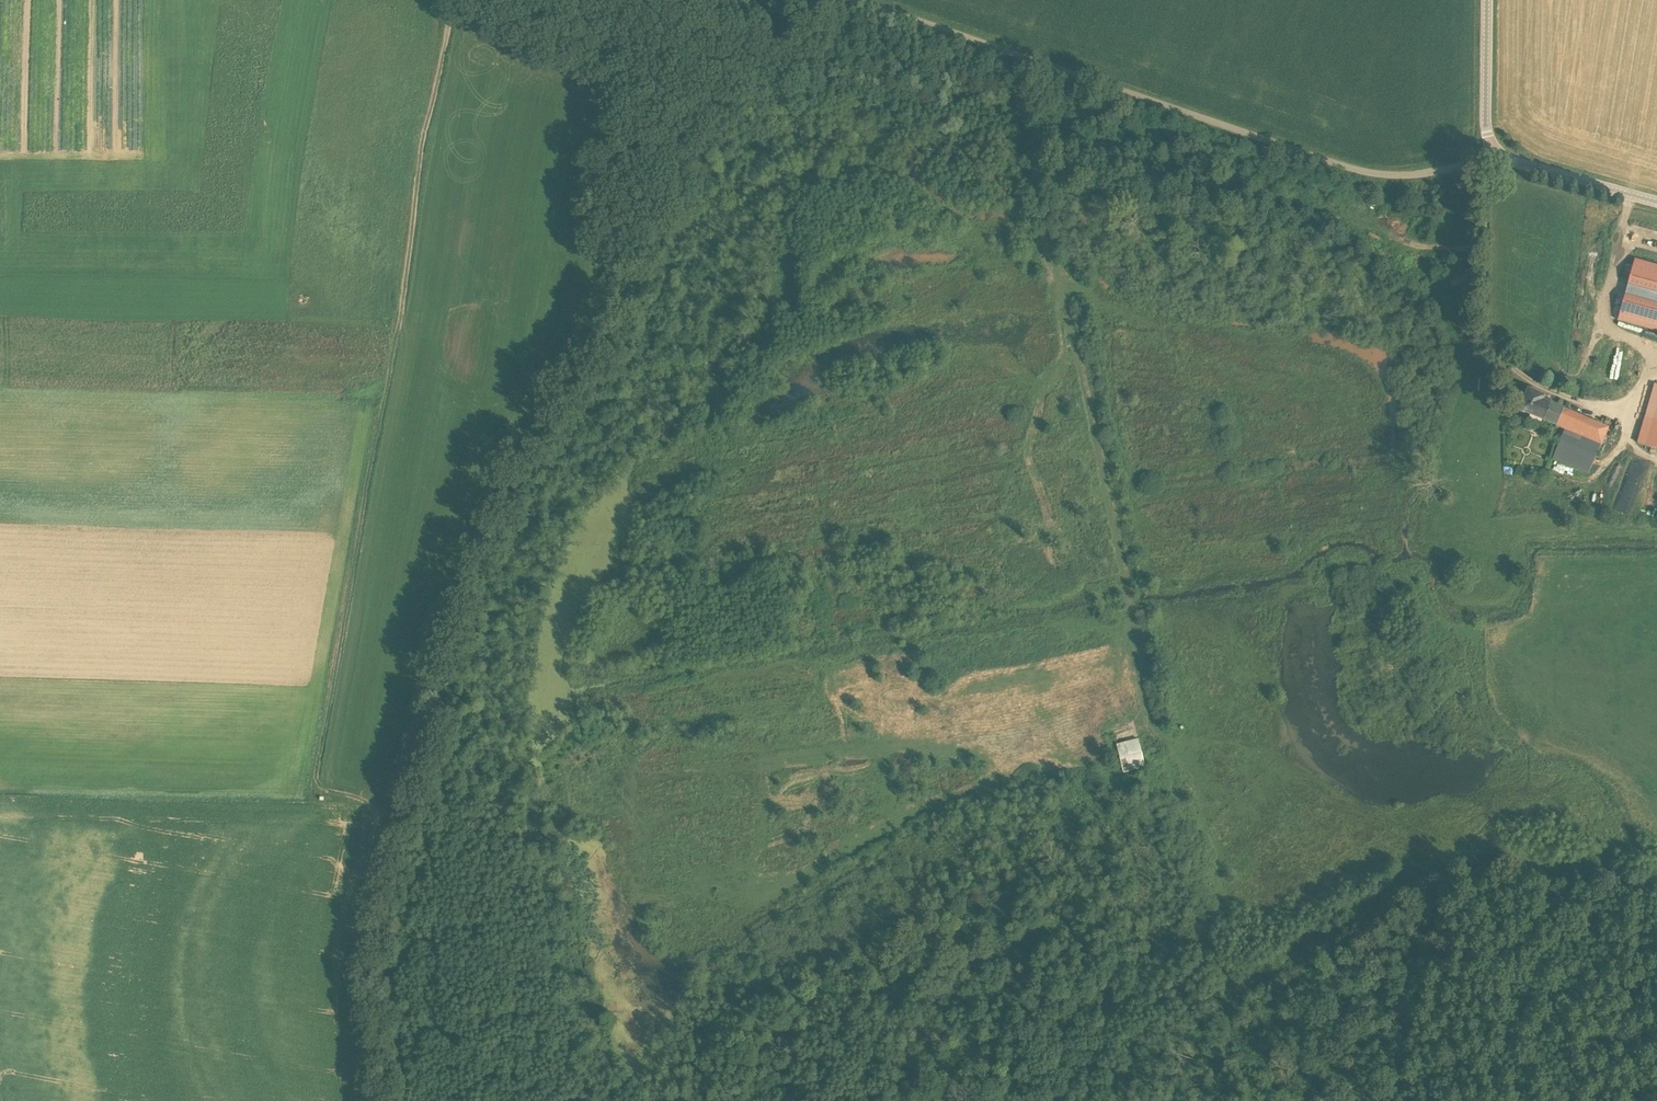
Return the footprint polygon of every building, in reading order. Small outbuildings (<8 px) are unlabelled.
[(1656,331),(1656,265),(1635,259),(1618,320),(1656,331)] [(1462,269),(1461,270),(1449,276),(1454,288),(1467,281),(1462,269)] [(1655,384),(1637,443),(1656,449),(1656,384),(1655,384)] [(1520,410),(1562,428),(1558,437),(1561,438),(1560,441),(1596,457),(1609,428),(1543,400),(1545,396),(1528,389),(1520,410)] [(1643,498),(1641,512),(1650,513),(1652,499),(1643,498)] [(1124,774),(1146,768),(1139,738),(1117,744),(1124,774)]
